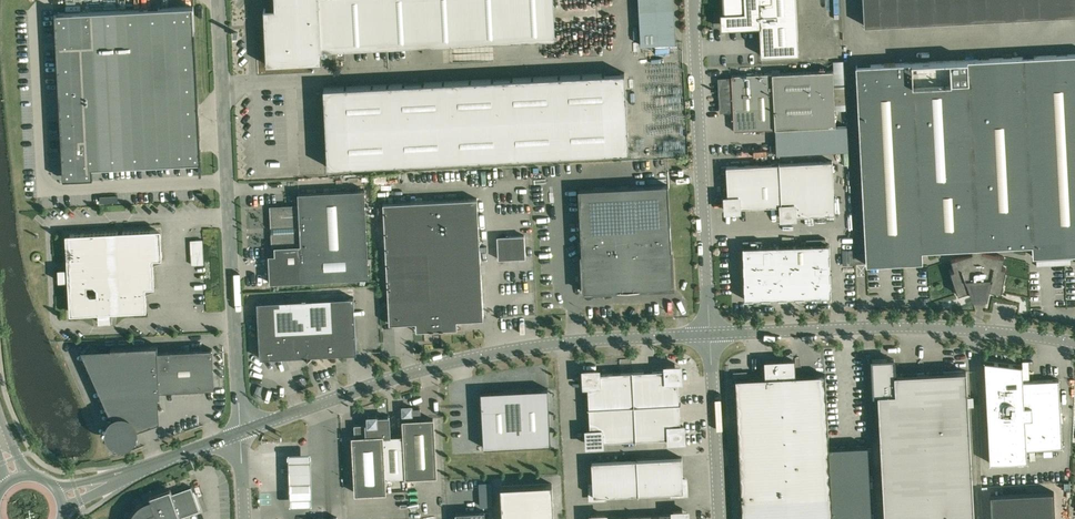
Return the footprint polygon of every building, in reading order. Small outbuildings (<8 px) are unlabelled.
[(553,0),(275,0),(275,8),(264,8),(267,64),(322,61),(322,51),(555,39),(553,0)] [(673,0),(638,0),(641,45),(675,43),(673,0)] [(721,28),(730,27),(760,26),(761,55),(799,53),(796,0),(724,0),(724,11),(720,12),(721,28)] [(864,25),(1074,14),(1074,0),(863,0),(864,25)] [(192,162),(201,162),(201,151),(198,104),(193,6),(65,12),(55,13),(63,169),(63,179),(93,177),(93,167),(192,162)] [(972,247),(972,252),(951,259),(954,269),(950,270),(958,294),(972,289),(975,296),(980,297),(985,295),(986,288),(1001,291),(1006,268),(1002,267),(1004,256),(983,252),(982,247),(1032,244),(1033,255),(1074,253),(1074,54),(856,65),(866,264),(923,261),(922,250),(972,247)] [(849,76),(848,58),(837,59),(838,76),(849,76)] [(833,70),(731,75),(731,78),(719,79),(721,110),(733,109),(734,130),(835,125),(833,70)] [(629,151),(625,72),(324,87),(328,167),(629,151)] [(832,148),(849,147),(849,140),(831,141),(832,148)] [(673,154),(684,154),(684,141),(673,141),(673,154)] [(835,213),(832,160),(726,166),(728,197),(725,197),(726,210),(739,209),(739,207),(781,205),(782,218),(795,217),(795,215),(835,213)] [(578,189),(582,255),(581,255),(583,291),(673,286),(672,250),(671,250),(668,184),(578,189)] [(369,277),(365,189),(298,192),(299,206),(272,208),(275,254),(269,254),(270,282),(369,277)] [(457,328),(457,320),(483,318),(477,198),(383,203),(389,323),(416,322),(416,330),(457,328)] [(70,234),(66,238),(68,267),(58,268),(59,281),(68,280),(70,310),(74,313),(98,312),(99,322),(111,321),(111,311),(143,310),(147,305),(146,287),(155,286),(153,258),(162,258),(161,233),(156,229),(70,234)] [(526,257),(524,234),(497,236),(498,259),(526,257)] [(204,264),(203,239),(190,240),(192,264),(204,264)] [(812,262),(830,261),(830,244),(795,245),(795,262),(812,262)] [(778,263),(778,245),(744,246),(743,246),(744,264),(761,263),(778,263)] [(795,262),(795,245),(778,245),(778,263),(795,262)] [(830,261),(812,262),(814,296),(831,296),(830,261)] [(795,262),(778,263),(779,298),(797,297),(795,262)] [(812,262),(795,262),(797,297),(814,296),(812,262)] [(762,281),(761,263),(744,264),(744,282),(762,281)] [(779,298),(778,263),(761,263),(762,281),(762,298),(779,298)] [(762,298),(762,281),(744,282),(745,299),(762,298)] [(305,299),(308,356),(343,354),(342,353),(356,353),(354,297),(305,299)] [(308,356),(305,299),(257,302),(260,358),(274,357),(274,358),(308,356)] [(131,425),(133,430),(138,428),(137,425),(156,418),(155,396),(160,395),(160,390),(214,387),(212,348),(158,351),(158,345),(111,347),(111,351),(87,353),(116,416),(112,417),(114,422),(119,420),(121,419),(124,420),(128,421),(130,423),(131,425)] [(966,371),(895,374),(894,359),(872,360),(874,394),(878,394),(884,518),(974,518),(966,371)] [(868,445),(829,447),(825,374),(794,375),(793,360),(766,361),(766,377),(736,378),(742,501),(743,518),(871,518),(868,445)] [(1022,365),(985,360),(990,462),(1027,460),(1026,448),(1062,446),(1059,379),(1029,380),(1029,371),(1022,371),(1022,365)] [(666,369),(632,371),(634,405),(657,404),(679,403),(678,380),(681,380),(680,365),(666,366),(666,369)] [(634,405),(632,371),(599,372),(598,370),(584,370),(585,385),(588,385),(589,407),(612,406),(613,440),(658,438),(657,404),(634,405)] [(484,447),(551,444),(548,388),(481,392),(484,447)] [(679,403),(657,404),(658,438),(669,437),(670,440),(684,439),(683,425),(680,425),(679,403)] [(612,406),(589,407),(590,430),(587,430),(588,444),(602,444),(602,441),(613,440),(612,406)] [(404,421),(404,434),(407,476),(436,474),(433,418),(421,419),(420,408),(411,408),(411,414),(402,414),(402,421),(404,421)] [(355,437),(353,437),(356,493),(385,491),(385,477),(407,476),(404,434),(390,435),(389,417),(377,417),(377,415),(368,415),(368,423),(366,423),(366,424),(354,424),(355,437)] [(682,457),(637,459),(638,493),(672,491),(672,494),(687,494),(686,479),(683,479),(682,457)] [(638,493),(637,459),(591,461),(593,484),(590,484),(590,498),(605,498),(605,495),(638,493)] [(552,483),(501,486),(503,518),(554,518),(552,483)] [(200,510),(191,486),(172,493),(170,489),(149,496),(151,500),(143,504),(138,508),(134,514),(132,518),(173,518),(200,510)] [(990,494),(992,518),(1055,518),(1054,491),(990,494)] [(484,511),(456,512),(456,518),(485,518),(484,511)] [(640,516),(640,518),(688,518),(688,511),(673,511),(673,514),(640,516)]
